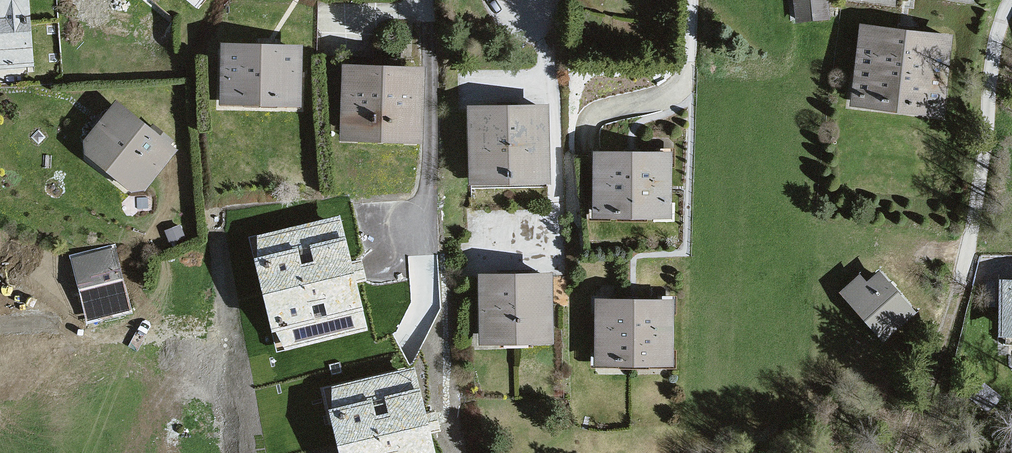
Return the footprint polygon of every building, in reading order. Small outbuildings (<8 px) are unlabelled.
[(33,63),(28,0),(0,0),(0,66),(33,63)] [(798,18),(827,15),(826,0),(796,0),(798,18)] [(946,36),(863,27),(855,100),(938,110),(946,36)] [(299,48),(225,46),(224,100),(297,102),(299,48)] [(420,71),(349,67),(345,136),(417,139),(420,71)] [(118,100),(87,138),(87,152),(131,187),(144,187),(176,148),(118,100)] [(474,108),(474,176),(545,175),(544,107),(474,108)] [(597,152),(597,210),(667,211),(667,153),(597,152)] [(345,207),(254,224),(276,338),(367,321),(345,207)] [(481,275),(483,340),(550,338),(548,274),(481,275)] [(860,274),(842,290),(882,336),(912,309),(879,274),(868,284),(860,274)] [(1002,281),(1002,330),(1011,330),(1011,281),(1002,281)] [(597,299),(597,360),(669,361),(670,300),(597,299)] [(418,357),(326,377),(342,452),(438,452),(418,357)]
